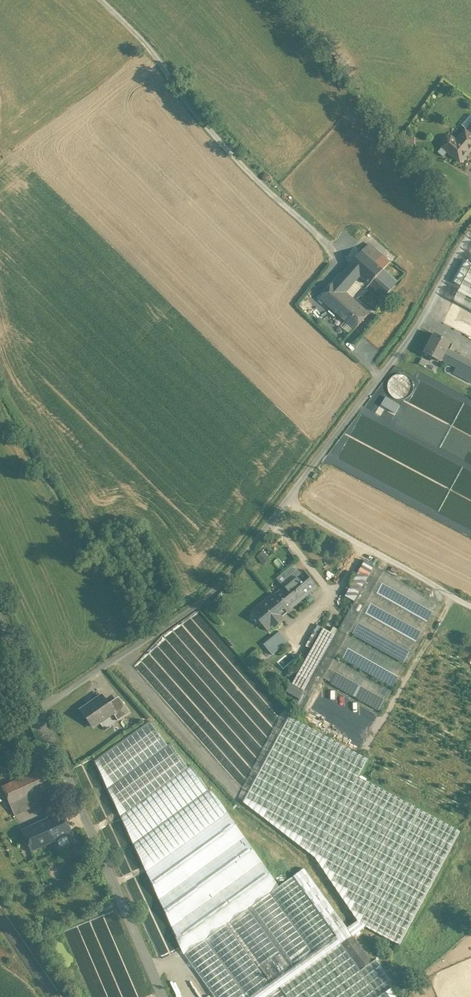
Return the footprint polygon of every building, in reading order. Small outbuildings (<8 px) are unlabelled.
[(456,142),(451,137),(448,138),(443,143),(443,146),(449,151),(449,154),(451,156),(454,156),(460,161),(464,161),(466,159),(466,155),(469,152),(470,151),(470,150),(470,128),(467,132),(465,131),(456,142)] [(390,262),(369,244),(362,251),(383,270),(390,262)] [(383,270),(362,251),(349,266),(370,285),(371,284),(378,276),(383,270)] [(453,301),(470,311),(470,268),(453,301)] [(343,273),(320,298),(341,318),(356,301),(346,293),(355,283),(343,273)] [(392,288),(378,276),(371,284),(385,296),(392,288)] [(356,301),(341,318),(355,330),(370,314),(356,301)] [(451,343),(435,334),(425,353),(441,362),(442,360),(449,364),(454,353),(448,349),(451,343)] [(465,358),(454,353),(449,364),(457,368),(459,369),(465,358)] [(465,358),(459,369),(457,368),(454,373),(470,382),(470,362),(465,358)] [(410,394),(409,374),(390,375),(391,395),(410,394)] [(309,682),(295,708),(304,714),(324,679),(335,659),(337,655),(349,636),(350,632),(385,572),(375,566),(339,630),(309,682)] [(318,587),(304,570),(291,581),(305,598),(318,587)] [(442,604),(385,572),(350,632),(408,665),(442,604)] [(305,598),(291,581),(262,605),(276,622),(305,598)] [(309,682),(339,630),(335,627),(332,633),(324,628),(298,676),(309,682)] [(273,654),(289,641),(280,630),(264,644),(273,654)] [(406,668),(349,636),(337,655),(395,688),(406,668)] [(393,691),(335,659),(324,679),(381,711),(393,691)] [(380,714),(322,682),(313,698),(370,731),(380,714)] [(101,696),(80,710),(91,726),(104,718),(105,718),(112,713),(113,713),(107,704),(101,696)] [(121,701),(116,704),(113,700),(107,704),(113,713),(112,713),(117,721),(129,713),(121,701)] [(368,734),(311,702),(304,714),(362,746),(368,734)] [(368,759),(290,717),(244,802),(316,858),(358,921),(360,923),(366,927),(400,944),(460,831),(358,777),(368,759)] [(190,765),(187,767),(170,743),(167,745),(149,721),(94,761),(184,954),(215,996),(380,996),(293,876),(280,886),(210,788),(208,790),(190,765)] [(46,772),(4,788),(13,814),(51,800),(54,794),(46,772)] [(61,812),(22,830),(32,850),(70,833),(61,812)] [(305,868),(293,876),(380,996),(395,986),(376,959),(372,963),(353,935),(348,928),(305,868)] [(360,923),(358,921),(348,928),(353,935),(366,927),(360,923)]
